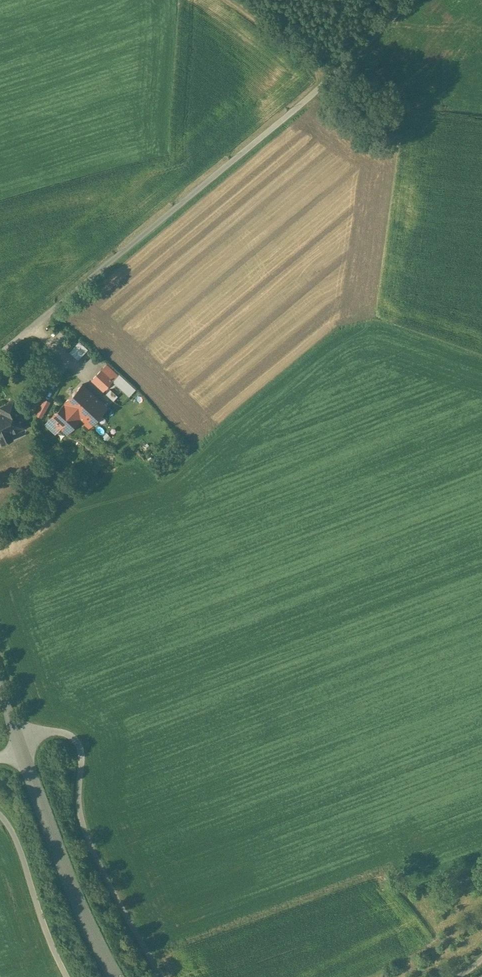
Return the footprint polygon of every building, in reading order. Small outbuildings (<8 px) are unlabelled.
[(113,380),(101,369),(92,379),(104,390),(113,380)] [(82,384),(45,423),(54,431),(59,426),(67,433),(81,419),(89,427),(107,407),(82,384)] [(114,399),(118,394),(110,388),(106,393),(114,399)] [(44,399),(36,414),(41,417),(50,401),(44,399)] [(1,407),(5,416),(3,417),(2,416),(1,416),(0,415),(0,438),(3,443),(6,441),(7,442),(9,441),(8,440),(12,438),(10,433),(15,431),(14,429),(24,425),(13,402),(1,407)]
